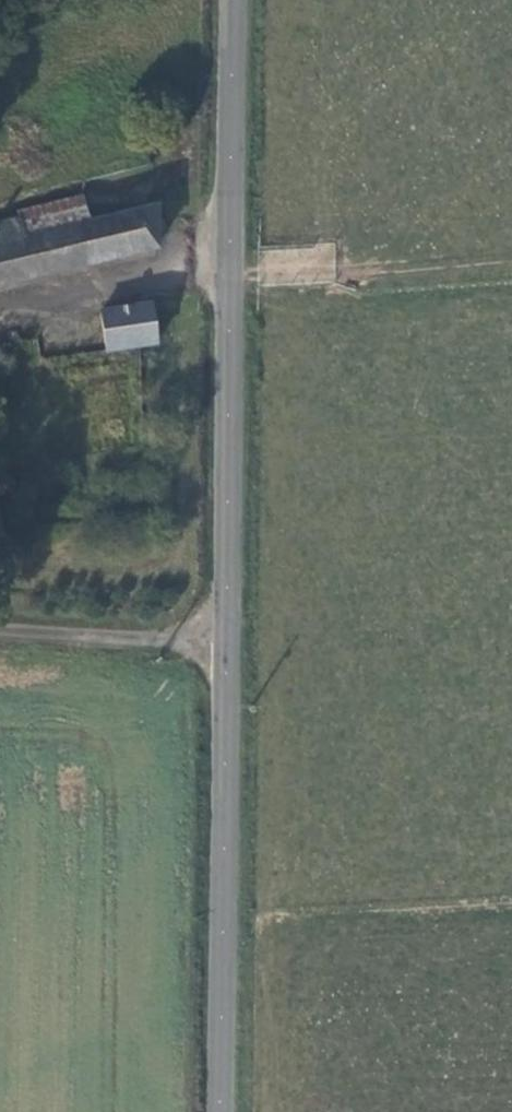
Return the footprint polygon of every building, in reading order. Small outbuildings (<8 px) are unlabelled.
[(21,214),(22,222),(27,242),(90,227),(84,198),(21,214)] [(139,256),(138,218),(90,227),(27,242),(22,222),(0,227),(0,287),(139,256)] [(100,313),(103,351),(154,346),(152,307),(100,313)]
